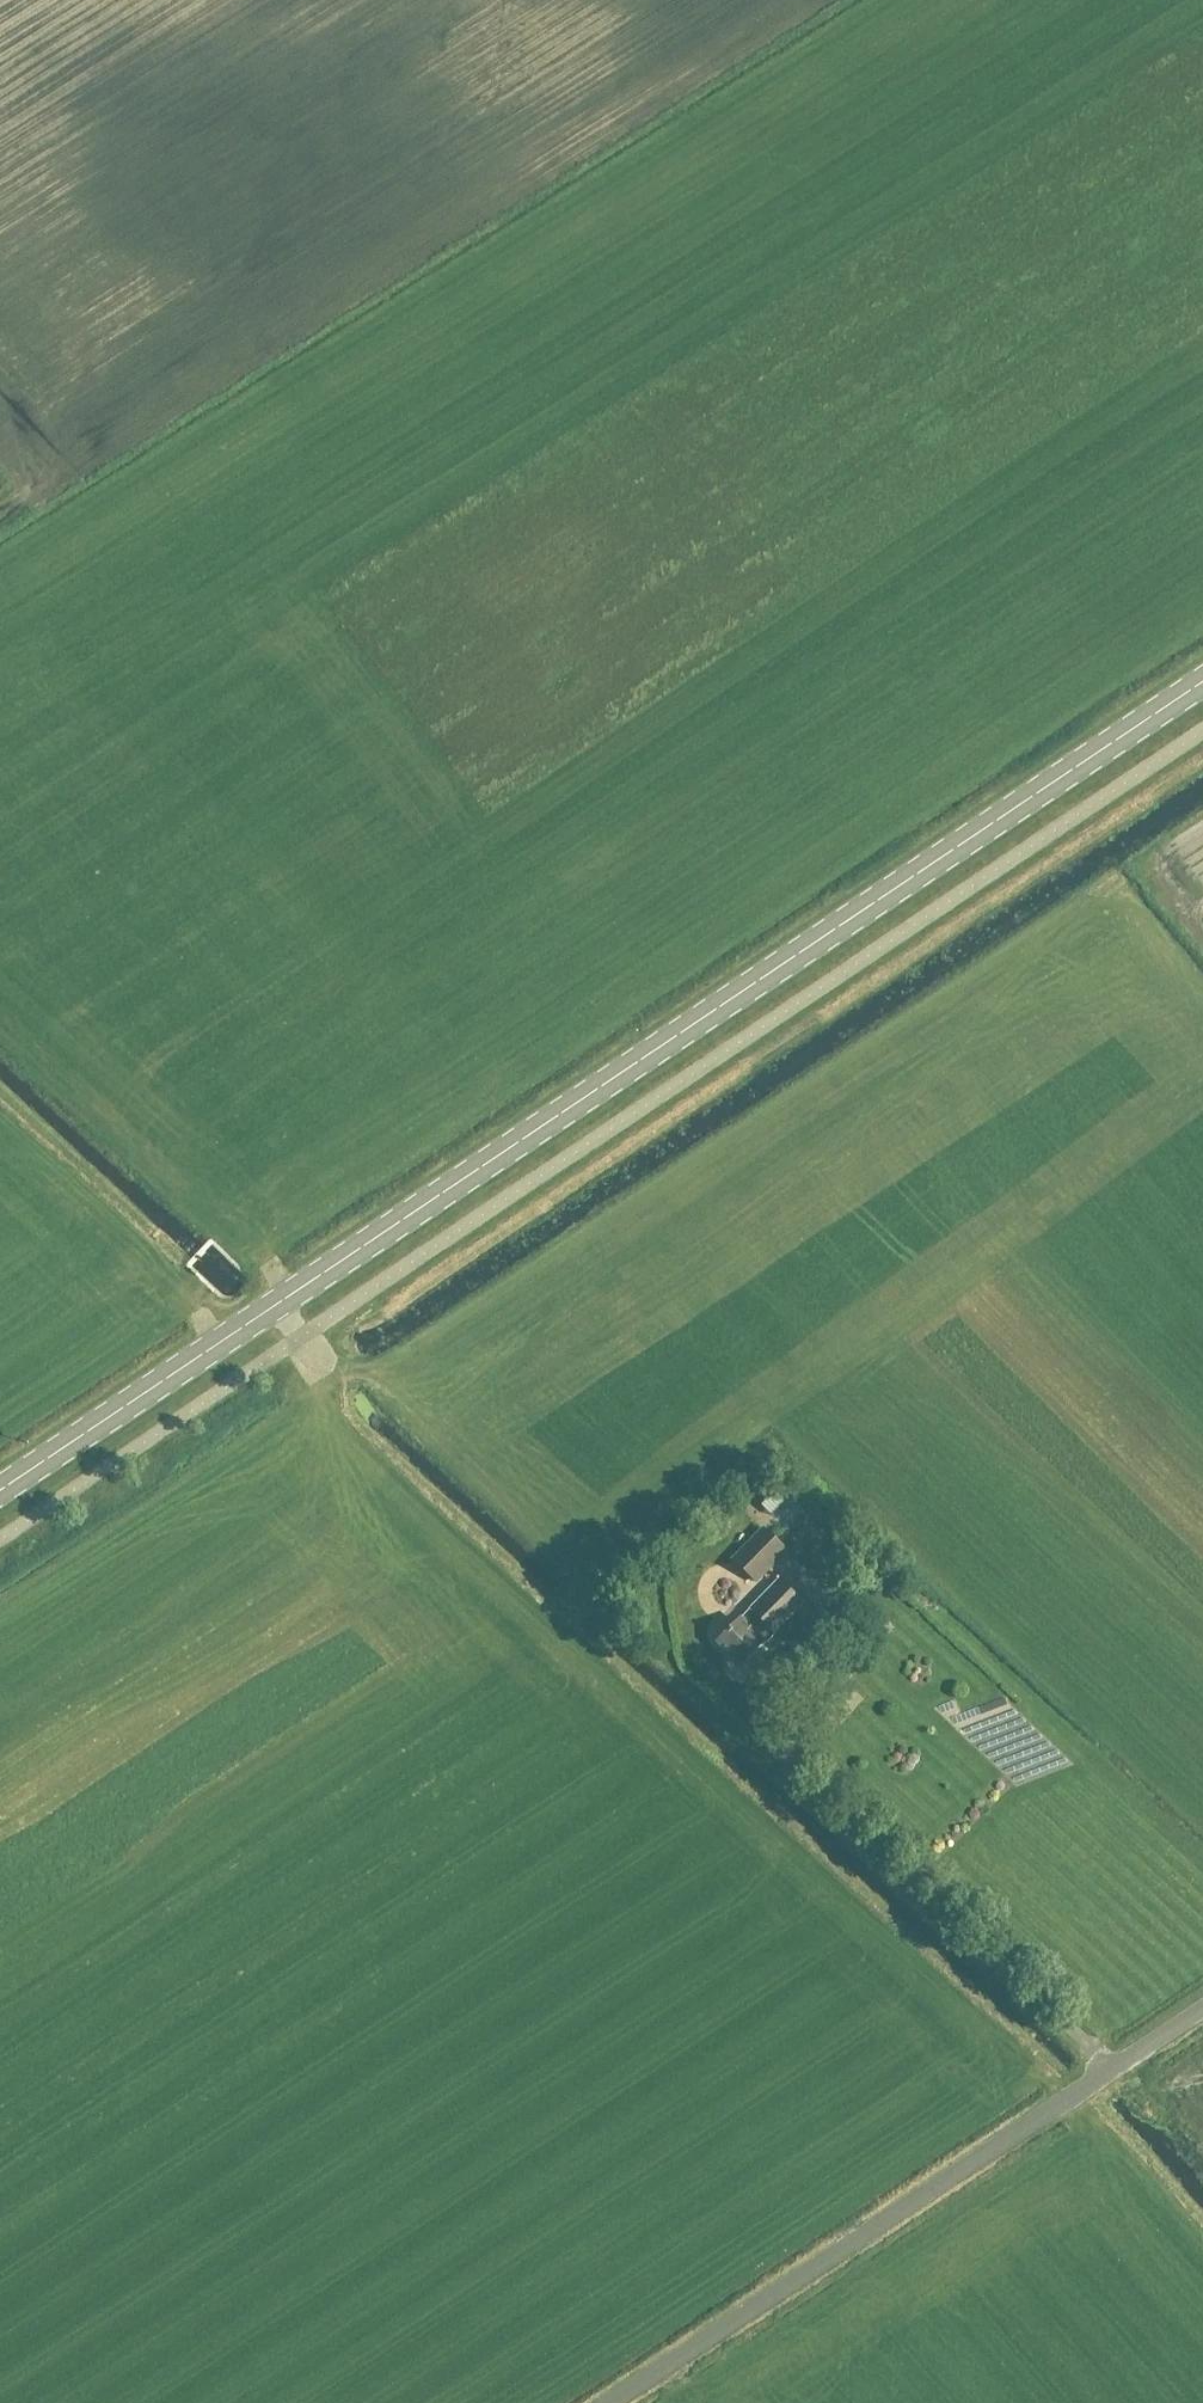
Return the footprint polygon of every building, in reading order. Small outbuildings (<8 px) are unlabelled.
[(763,1531),(733,1562),(757,1586),(787,1555),(763,1531)] [(779,1583),(719,1645),(743,1668),(765,1646),(763,1644),(773,1633),(775,1635),(803,1607),(779,1583)]
